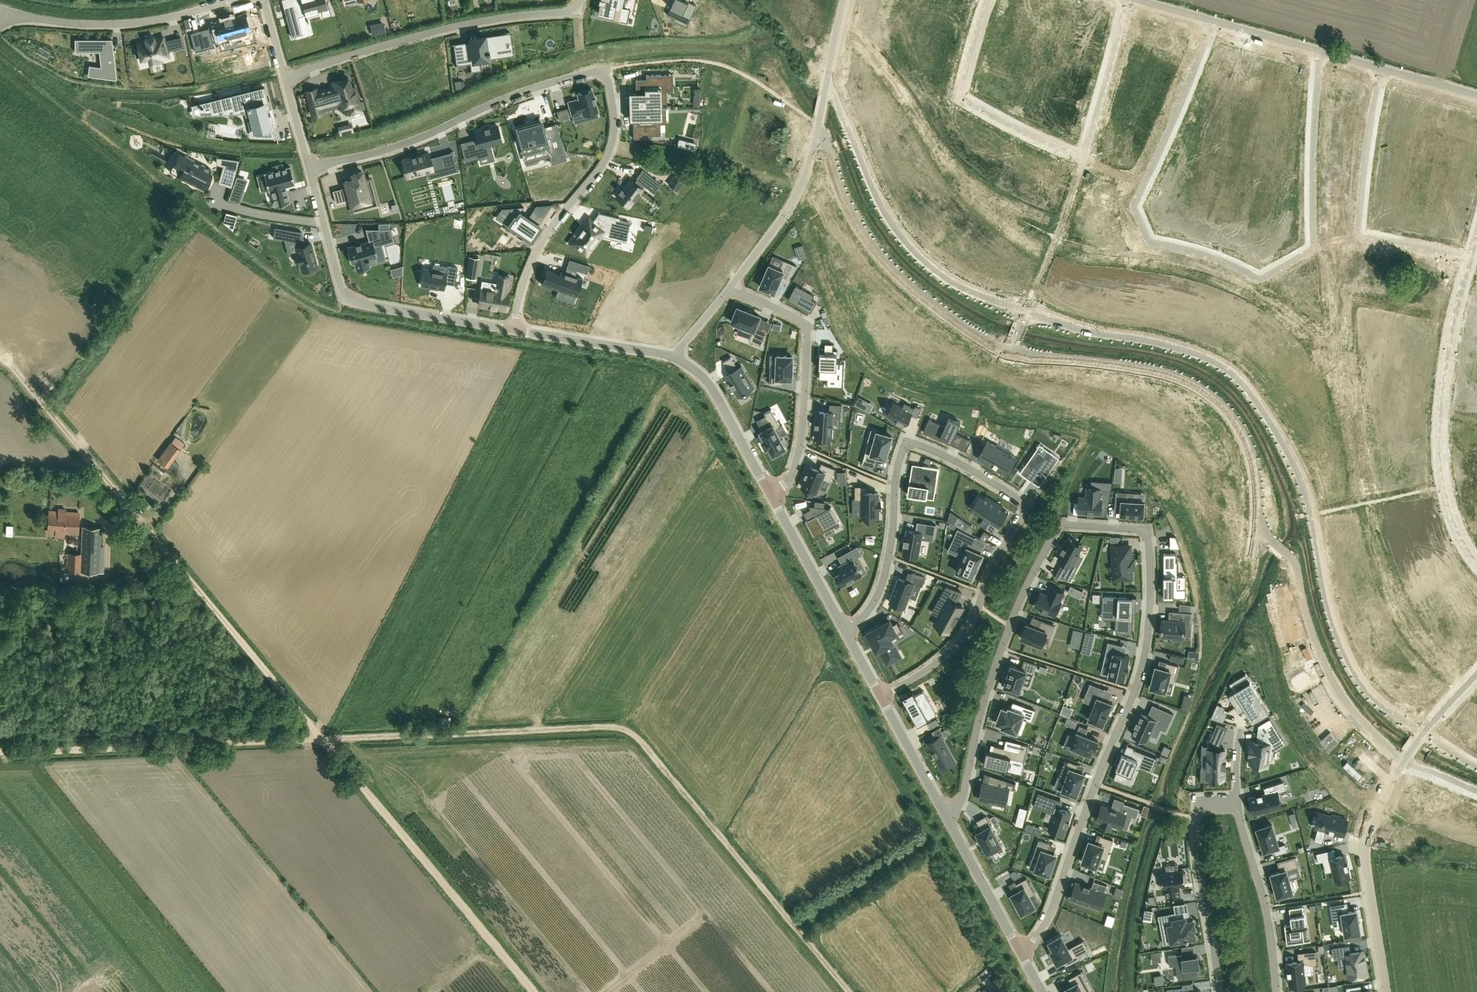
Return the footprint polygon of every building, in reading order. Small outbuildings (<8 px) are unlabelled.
[(283,4),(289,26),(291,37),(299,34),(302,33),(300,26),(298,17),(321,10),(323,17),(326,16),(331,15),(328,4),(327,4),(326,0),(321,0),(316,1),(315,0),(290,0),(290,2),(283,4)] [(598,13),(612,16),(611,20),(620,21),(624,0),(601,0),(598,13)] [(677,1),(674,0),(667,15),(675,18),(674,20),(684,25),(688,16),(691,18),(697,5),(689,1),(690,0),(678,0),(677,1)] [(190,33),(195,50),(214,45),(211,35),(217,34),(219,39),(231,36),(232,40),(250,35),(245,16),(232,19),(231,16),(231,17),(224,19),(224,18),(224,21),(215,24),(216,27),(210,29),(209,27),(209,28),(191,33),(190,33)] [(383,24),(371,26),(373,34),(385,32),(383,24)] [(471,51),(455,53),(456,65),(455,65),(455,66),(470,63),(471,72),(481,70),(480,60),(488,59),(487,51),(506,48),(504,35),(485,38),(485,36),(480,37),(480,36),(469,38),(471,51)] [(177,49),(177,48),(175,41),(165,43),(164,41),(163,37),(155,39),(153,39),(147,41),(146,41),(137,44),(138,46),(134,47),(137,57),(141,56),(141,58),(149,56),(151,64),(162,61),(162,60),(171,58),(169,51),(171,50),(177,49)] [(116,79),(112,39),(75,39),(75,51),(99,51),(101,66),(89,65),(88,76),(116,79)] [(636,92),(628,93),(629,107),(632,107),(670,106),(670,105),(667,105),(665,105),(664,99),(662,99),(661,90),(666,90),(666,74),(646,75),(646,79),(635,79),(636,92)] [(316,89),(306,91),(312,115),(322,112),(321,105),(337,101),(339,107),(348,105),(350,113),(361,110),(355,87),(351,88),(349,78),(332,82),(334,90),(318,95),(316,89)] [(201,102),(191,105),(191,106),(201,103),(202,106),(201,107),(201,109),(202,108),(203,110),(211,108),(212,112),(223,110),(223,112),(234,109),(234,111),(248,108),(254,106),(256,113),(250,114),(250,115),(251,120),(248,120),(251,132),(252,132),(253,136),(263,136),(262,133),(265,132),(266,136),(276,136),(278,142),(274,126),(277,126),(275,117),(268,119),(266,111),(270,110),(264,86),(210,100),(210,99),(200,101),(201,102)] [(579,99),(569,102),(572,114),(582,111),(583,115),(597,111),(595,103),(596,102),(595,102),(594,98),(595,97),(594,97),(592,90),(588,91),(588,90),(581,92),(578,93),(579,99)] [(632,107),(629,107),(629,120),(633,120),(633,138),(643,138),(643,135),(653,135),(653,120),(665,120),(665,106),(666,106),(670,106),(632,107)] [(567,109),(557,111),(559,120),(569,117),(567,109)] [(944,117),(941,123),(949,127),(952,121),(944,117)] [(521,128),(516,129),(517,133),(525,163),(549,156),(551,162),(557,161),(563,159),(562,156),(556,134),(546,137),(542,124),(542,123),(542,124),(538,125),(532,126),(528,127),(528,126),(521,127),(521,128)] [(474,144),(467,146),(471,159),(488,155),(485,145),(502,141),(498,126),(489,128),(489,126),(488,126),(488,127),(484,128),(484,127),(483,128),(484,129),(475,132),(477,138),(473,139),(474,144)] [(677,146),(686,148),(688,140),(679,138),(677,146)] [(211,170),(211,169),(179,152),(178,153),(184,156),(177,170),(185,174),(183,179),(205,190),(205,189),(203,188),(210,175),(212,176),(212,175),(208,173),(210,169),(211,170)] [(412,157),(402,160),(407,178),(427,173),(426,168),(435,166),(436,169),(444,167),(445,173),(457,170),(455,163),(444,166),(441,155),(430,159),(428,153),(422,154),(421,154),(411,157),(412,157)] [(217,156),(216,157),(218,157),(217,163),(224,165),(223,170),(235,173),(239,159),(217,156)] [(274,171),(264,173),(269,190),(271,189),(275,206),(289,202),(285,186),(295,183),(290,166),(283,168),(282,163),(273,166),(274,171)] [(620,193),(616,197),(625,204),(629,206),(634,199),(642,188),(644,186),(654,193),(661,184),(642,169),(636,177),(637,178),(634,182),(630,179),(623,188),(621,187),(617,191),(620,193)] [(346,187),(333,191),(336,202),(350,198),(351,205),(376,199),(370,177),(364,179),(362,171),(352,174),(354,179),(345,181),(346,187)] [(683,182),(687,178),(682,174),(679,179),(683,182)] [(675,176),(668,184),(677,191),(683,182),(679,179),(675,176)] [(234,188),(231,197),(240,200),(243,191),(234,188)] [(533,210),(543,217),(550,206),(551,206),(553,204),(536,205),(535,206),(536,206),(533,210)] [(504,222),(531,240),(540,226),(520,212),(519,207),(502,208),(500,211),(508,216),(504,222)] [(224,218),(235,222),(237,215),(225,212),(224,218)] [(584,225),(571,242),(586,254),(600,235),(603,236),(612,238),(626,241),(628,233),(630,222),(619,220),(606,217),(599,226),(592,221),(588,227),(584,225)] [(277,227),(275,238),(294,241),(297,252),(296,253),(299,265),(300,264),(302,270),(317,265),(311,243),(305,245),(302,232),(277,227)] [(369,241),(348,247),(351,257),(354,256),(355,262),(357,269),(369,266),(367,259),(376,256),(373,246),(382,243),(394,240),(391,228),(388,228),(388,229),(382,231),(381,228),(366,228),(369,241)] [(796,253),(798,259),(807,257),(804,250),(796,253)] [(468,268),(476,270),(478,258),(470,257),(468,268)] [(572,260),(569,267),(587,273),(590,265),(572,260)] [(770,263),(760,286),(774,292),(780,280),(786,282),(796,266),(784,260),(781,268),(770,263)] [(423,271),(421,285),(444,289),(445,283),(455,284),(458,267),(448,265),(446,272),(432,270),(431,272),(423,271)] [(391,270),(393,276),(399,274),(402,273),(403,266),(398,268),(391,270)] [(546,269),(541,284),(576,296),(582,278),(560,270),(559,274),(546,269)] [(481,289),(478,304),(489,306),(488,307),(496,308),(496,307),(506,309),(509,293),(507,293),(509,277),(498,275),(495,291),(481,289)] [(797,284),(788,299),(794,302),(795,302),(811,311),(817,302),(812,299),(815,295),(797,284)] [(738,307),(732,322),(754,330),(750,340),(761,345),(766,331),(756,327),(760,316),(752,313),(752,312),(746,310),(738,307)] [(820,369),(819,379),(827,379),(836,380),(837,362),(837,354),(837,350),(833,350),(833,344),(825,343),(825,353),(820,353),(819,369),(820,369)] [(770,367),(769,384),(781,384),(782,378),(792,379),(792,370),(792,371),(793,364),(792,364),(793,356),(778,355),(777,367),(770,367)] [(731,357),(723,361),(730,373),(726,375),(731,384),(733,387),(733,388),(738,396),(754,387),(742,366),(738,368),(731,357)] [(859,397),(855,404),(860,407),(863,400),(859,397)] [(894,402),(887,415),(896,420),(896,422),(903,426),(904,424),(905,425),(910,415),(918,417),(921,407),(915,405),(914,408),(905,402),(902,407),(894,402)] [(815,437),(815,438),(831,439),(832,428),(833,417),(840,417),(841,417),(841,404),(830,403),(829,412),(828,412),(817,411),(816,422),(815,422),(816,422),(816,426),(815,426),(816,426),(815,437)] [(771,426),(761,432),(765,440),(763,441),(766,448),(769,447),(773,455),(775,454),(776,455),(784,451),(784,449),(786,448),(784,446),(786,445),(783,439),(781,440),(775,428),(780,425),(771,409),(764,413),(766,416),(771,426)] [(929,418),(923,432),(944,441),(945,439),(952,442),(961,422),(949,416),(945,425),(929,418)] [(869,441),(862,463),(873,467),(877,456),(885,459),(893,437),(878,432),(875,443),(869,441)] [(175,437),(170,443),(180,450),(185,444),(175,437)] [(971,440),(966,437),(962,446),(967,449),(971,440)] [(982,450),(981,452),(987,455),(984,461),(992,466),(993,464),(1007,472),(1011,466),(1012,463),(1016,457),(987,441),(984,447),(982,450)] [(170,443),(158,459),(168,466),(180,450),(170,443)] [(1026,464),(1020,472),(1028,478),(1030,477),(1038,483),(1053,463),(1054,464),(1059,458),(1050,451),(1046,457),(1037,451),(1028,465),(1026,464)] [(806,477),(802,487),(816,493),(822,478),(830,481),(835,468),(822,463),(819,470),(810,466),(808,473),(806,472),(805,476),(806,477)] [(910,484),(908,495),(927,498),(930,476),(937,477),(939,468),(923,466),(921,476),(916,475),(914,484),(910,484)] [(842,484),(846,484),(845,471),(838,472),(838,482),(842,484)] [(855,486),(855,500),(862,500),(862,517),(878,517),(878,508),(880,508),(880,501),(878,501),(878,493),(867,493),(867,486),(855,486)] [(1079,497),(1078,512),(1101,514),(1101,506),(1108,506),(1111,489),(1087,488),(1086,497),(1079,497)] [(1128,492),(1116,491),(1115,503),(1121,504),(1120,515),(1144,517),(1144,515),(1146,515),(1147,507),(1144,506),(1145,502),(1127,500),(1128,492)] [(979,506),(976,512),(996,525),(1000,519),(1000,520),(1006,511),(1000,507),(1002,505),(1002,506),(1003,505),(1001,504),(995,500),(989,497),(986,494),(986,495),(986,496),(985,497),(983,496),(977,505),(979,506)] [(815,516),(805,521),(806,523),(807,522),(814,536),(823,531),(826,536),(835,532),(829,521),(836,517),(832,509),(832,508),(831,507),(829,508),(824,508),(825,502),(815,501),(814,506),(809,506),(815,516)] [(78,533),(79,512),(66,512),(66,509),(59,509),(58,512),(49,511),(48,532),(55,532),(55,535),(65,536),(65,532),(78,533)] [(947,521),(953,524),(958,516),(950,511),(947,521)] [(904,545),(903,554),(918,557),(921,539),(922,533),(934,535),(936,525),(917,521),(916,531),(907,529),(905,539),(904,539),(905,539),(904,544),(903,544),(904,545)] [(99,571),(101,527),(83,526),(81,570),(99,571)] [(958,529),(952,542),(964,547),(958,561),(961,562),(957,571),(961,573),(960,575),(969,579),(970,577),(972,578),(976,569),(977,569),(980,563),(979,563),(983,554),(971,548),(976,538),(958,529)] [(988,535),(983,532),(980,537),(985,541),(988,535)] [(1170,536),(1170,548),(1180,548),(1176,536),(1170,536)] [(1056,575),(1055,577),(1071,580),(1074,573),(1069,570),(1073,562),(1076,564),(1080,555),(1078,554),(1082,546),(1069,539),(1065,547),(1063,546),(1060,551),(1062,552),(1058,559),(1063,562),(1062,564),(1063,565),(1057,575),(1056,575)] [(1125,546),(1113,547),(1114,569),(1114,578),(1117,578),(1132,578),(1131,570),(1136,570),(1135,558),(1131,558),(1130,553),(1130,546),(1125,546)] [(842,571),(836,575),(842,586),(862,575),(853,559),(862,554),(857,547),(839,557),(843,564),(839,566),(842,571)] [(1164,585),(1163,598),(1177,598),(1186,598),(1186,589),(1178,589),(1178,576),(1178,561),(1176,561),(1176,554),(1164,553),(1164,563),(1165,563),(1165,585),(1164,585)] [(899,578),(889,602),(904,608),(914,583),(922,586),(926,578),(912,573),(909,582),(899,578)] [(942,618),(937,626),(949,632),(963,608),(953,602),(959,592),(961,593),(962,592),(946,586),(941,596),(948,600),(939,616),(942,618)] [(1037,600),(1034,606),(1042,609),(1041,610),(1047,613),(1048,612),(1055,615),(1061,602),(1060,602),(1064,593),(1051,587),(1048,593),(1049,593),(1047,596),(1041,593),(1038,598),(1037,600)] [(1103,596),(1102,611),(1116,612),(1116,619),(1115,632),(1132,633),(1132,632),(1131,632),(1132,611),(1126,611),(1127,598),(1104,596),(1103,596)] [(1191,624),(1191,612),(1172,611),(1171,621),(1162,620),(1162,626),(1161,629),(1162,629),(1161,635),(1172,636),(1172,638),(1183,639),(1184,631),(1185,631),(1185,628),(1184,628),(1184,624),(1191,624)] [(1026,624),(1021,638),(1042,646),(1045,636),(1050,638),(1055,625),(1041,620),(1038,628),(1029,625),(1026,624)] [(875,629),(867,633),(877,651),(880,649),(888,663),(895,659),(900,656),(897,651),(893,644),(907,636),(903,629),(901,630),(898,626),(897,623),(892,625),(889,621),(885,624),(875,629)] [(1074,628),(1072,638),(1081,641),(1083,631),(1074,628)] [(1083,644),(1091,646),(1094,633),(1085,631),(1083,644)] [(1108,642),(1106,651),(1114,653),(1109,675),(1114,676),(1113,679),(1122,681),(1123,678),(1124,679),(1126,670),(1127,670),(1128,665),(1127,665),(1129,656),(1124,655),(1118,653),(1120,645),(1108,642)] [(1171,654),(1169,660),(1182,663),(1183,663),(1182,662),(1183,657),(1184,658),(1184,657),(1171,654)] [(1004,685),(1004,686),(1005,687),(1005,686),(1006,687),(1005,689),(1014,692),(1014,690),(1018,691),(1019,692),(1020,691),(1019,691),(1022,683),(1026,672),(1033,674),(1036,664),(1024,660),(1022,669),(1012,665),(1011,665),(1011,666),(1009,672),(1006,679),(1004,685)] [(1152,680),(1151,687),(1165,691),(1168,680),(1174,682),(1178,665),(1167,662),(1165,669),(1158,667),(1156,667),(1154,674),(1152,680)] [(1246,675),(1233,683),(1238,690),(1236,691),(1246,708),(1245,709),(1252,720),(1253,719),(1265,712),(1259,702),(1260,701),(1262,700),(1252,683),(1246,673),(1245,674),(1246,675)] [(1086,693),(1083,701),(1094,705),(1089,718),(1088,719),(1089,720),(1094,721),(1093,723),(1100,726),(1101,724),(1102,725),(1103,725),(1103,724),(1106,717),(1107,716),(1106,716),(1108,712),(1109,711),(1108,711),(1111,704),(1112,704),(1112,703),(1111,702),(1101,698),(1105,689),(1090,683),(1086,693)] [(913,692),(903,697),(918,725),(931,718),(925,708),(931,704),(924,690),(915,695),(913,692)] [(1002,707),(996,723),(1002,725),(1001,727),(1014,732),(1014,731),(1020,716),(1027,719),(1031,721),(1035,710),(1013,702),(1014,703),(1012,708),(1009,707),(1008,709),(1002,707)] [(1136,726),(1132,734),(1147,741),(1154,726),(1166,731),(1174,714),(1155,705),(1150,717),(1144,715),(1141,713),(1139,718),(1138,721),(1137,720),(1136,721),(1137,721),(1135,725),(1136,726)] [(1216,705),(1211,718),(1223,722),(1223,721),(1220,720),(1223,713),(1221,712),(1222,708),(1216,705)] [(451,716),(438,716),(438,724),(451,724),(451,716)] [(1077,721),(1068,717),(1065,724),(1074,728),(1077,721)] [(936,719),(928,724),(930,729),(939,724),(936,719)] [(1251,756),(1250,763),(1252,764),(1252,766),(1261,767),(1261,765),(1267,766),(1268,759),(1271,760),(1272,751),(1269,750),(1270,745),(1282,738),(1273,724),(1269,727),(1266,743),(1253,741),(1253,744),(1251,743),(1249,756),(1251,756)] [(1075,737),(1069,750),(1079,754),(1080,750),(1090,754),(1093,749),(1094,749),(1098,741),(1085,735),(1088,729),(1080,725),(1075,737)] [(936,739),(928,743),(932,752),(935,756),(940,765),(953,758),(942,739),(945,737),(939,727),(932,731),(936,739)] [(1226,756),(1226,750),(1221,749),(1221,750),(1218,750),(1218,743),(1220,737),(1212,734),(1209,742),(1209,750),(1208,750),(1208,759),(1207,759),(1208,759),(1207,768),(1207,769),(1205,769),(1204,781),(1212,781),(1213,781),(1214,778),(1220,778),(1220,779),(1225,779),(1225,773),(1224,773),(1224,768),(1226,768),(1226,761),(1225,761),(1225,756),(1226,756)] [(986,751),(983,764),(1007,770),(1010,758),(1013,759),(1013,760),(1024,763),(1028,745),(1020,743),(1018,751),(994,745),(992,752),(989,752),(986,751)] [(1117,770),(1113,779),(1125,784),(1129,773),(1133,775),(1137,766),(1151,772),(1157,758),(1133,748),(1130,756),(1122,753),(1116,769),(1117,770)] [(1054,753),(1047,750),(1045,757),(1051,759),(1054,753)] [(1065,759),(1059,776),(1066,779),(1062,790),(1076,795),(1079,787),(1080,787),(1082,781),(1081,781),(1084,773),(1075,770),(1077,764),(1065,759)] [(1006,780),(990,775),(988,784),(984,783),(980,800),(1005,805),(1008,787),(1005,787),(1006,780)] [(1257,796),(1249,798),(1253,813),(1275,808),(1274,802),(1279,801),(1277,792),(1286,790),(1283,781),(1264,787),(1264,786),(1263,786),(1264,788),(1265,794),(1262,795),(1262,793),(1261,794),(1262,795),(1258,796),(1258,794),(1257,795),(1257,796)] [(1039,793),(1036,800),(1048,804),(1046,807),(1056,811),(1054,816),(1053,815),(1050,825),(1049,830),(1053,831),(1063,835),(1066,826),(1068,820),(1071,812),(1060,808),(1057,807),(1060,800),(1039,793)] [(1098,817),(1097,819),(1102,821),(1101,825),(1110,828),(1112,824),(1121,827),(1123,820),(1125,821),(1128,815),(1132,816),(1136,818),(1140,808),(1124,803),(1123,802),(1120,811),(1111,808),(1102,805),(1098,817)] [(1143,805),(1140,814),(1146,816),(1149,807),(1143,805)] [(1318,827),(1314,841),(1322,843),(1326,830),(1343,835),(1347,820),(1340,818),(1340,817),(1332,815),(1332,816),(1325,814),(1324,820),(1323,820),(1322,823),(1323,823),(1322,828),(1318,827)] [(982,830),(977,833),(988,853),(993,850),(994,852),(1001,848),(1000,846),(1002,845),(985,816),(977,821),(982,830)] [(1022,827),(1024,818),(1017,816),(1015,825),(1022,827)] [(1272,824),(1257,828),(1264,851),(1273,848),(1275,855),(1287,851),(1285,844),(1279,846),(1272,824)] [(1084,855),(1082,862),(1096,867),(1100,856),(1106,859),(1113,839),(1101,835),(1098,844),(1089,841),(1087,847),(1084,855)] [(1056,854),(1048,851),(1050,844),(1039,840),(1033,858),(1038,859),(1035,870),(1049,874),(1052,866),(1055,860),(1054,860),(1056,854)] [(1331,849),(1316,853),(1318,862),(1323,861),(1330,859),(1333,871),(1335,881),(1350,877),(1348,869),(1346,863),(1344,855),(1336,857),(1334,857),(1331,849)] [(1280,871),(1271,874),(1273,882),(1275,889),(1278,897),(1293,892),(1286,871),(1298,867),(1295,857),(1278,862),(1280,871)] [(1010,873),(1014,880),(1019,877),(1015,870),(1010,873)] [(1166,872),(1158,873),(1160,887),(1166,887),(1167,898),(1180,896),(1179,889),(1179,885),(1185,884),(1185,882),(1187,881),(1186,872),(1183,873),(1183,870),(1174,871),(1166,872)] [(1019,890),(1011,894),(1014,900),(1017,906),(1017,905),(1021,911),(1034,904),(1029,896),(1035,893),(1026,878),(1016,883),(1019,890)] [(1071,898),(1094,906),(1099,891),(1104,893),(1107,885),(1094,881),(1091,888),(1076,883),(1071,898)] [(1116,888),(1114,896),(1120,898),(1122,890),(1116,888)] [(1345,903),(1331,906),(1333,920),(1342,919),(1344,927),(1345,936),(1360,933),(1359,923),(1358,918),(1357,910),(1347,912),(1345,903)] [(1302,927),(1306,927),(1305,923),(1306,923),(1305,914),(1304,914),(1303,907),(1289,908),(1292,928),(1285,929),(1287,944),(1304,942),(1302,927)] [(1145,909),(1143,919),(1151,920),(1152,910),(1145,909)] [(1175,912),(1158,915),(1160,924),(1168,922),(1171,941),(1186,939),(1186,940),(1188,940),(1188,938),(1195,937),(1193,928),(1195,928),(1193,920),(1186,921),(1185,917),(1176,918),(1175,912)] [(1053,956),(1057,963),(1065,959),(1068,965),(1080,958),(1078,955),(1089,950),(1083,940),(1068,948),(1061,935),(1060,936),(1059,936),(1057,937),(1057,938),(1049,942),(1053,950),(1050,952),(1053,956)] [(1348,946),(1332,949),(1334,958),(1346,956),(1349,978),(1367,975),(1363,951),(1349,953),(1348,946)] [(1298,961),(1288,962),(1290,985),(1305,984),(1304,975),(1303,965),(1317,964),(1316,951),(1298,952),(1298,961)] [(1168,956),(1170,966),(1179,965),(1180,972),(1183,972),(1184,979),(1192,977),(1192,975),(1198,974),(1197,967),(1199,967),(1197,955),(1190,956),(1190,953),(1168,956)] [(1063,990),(1064,991),(1092,991),(1081,971),(1069,978),(1072,985),(1063,990)]
